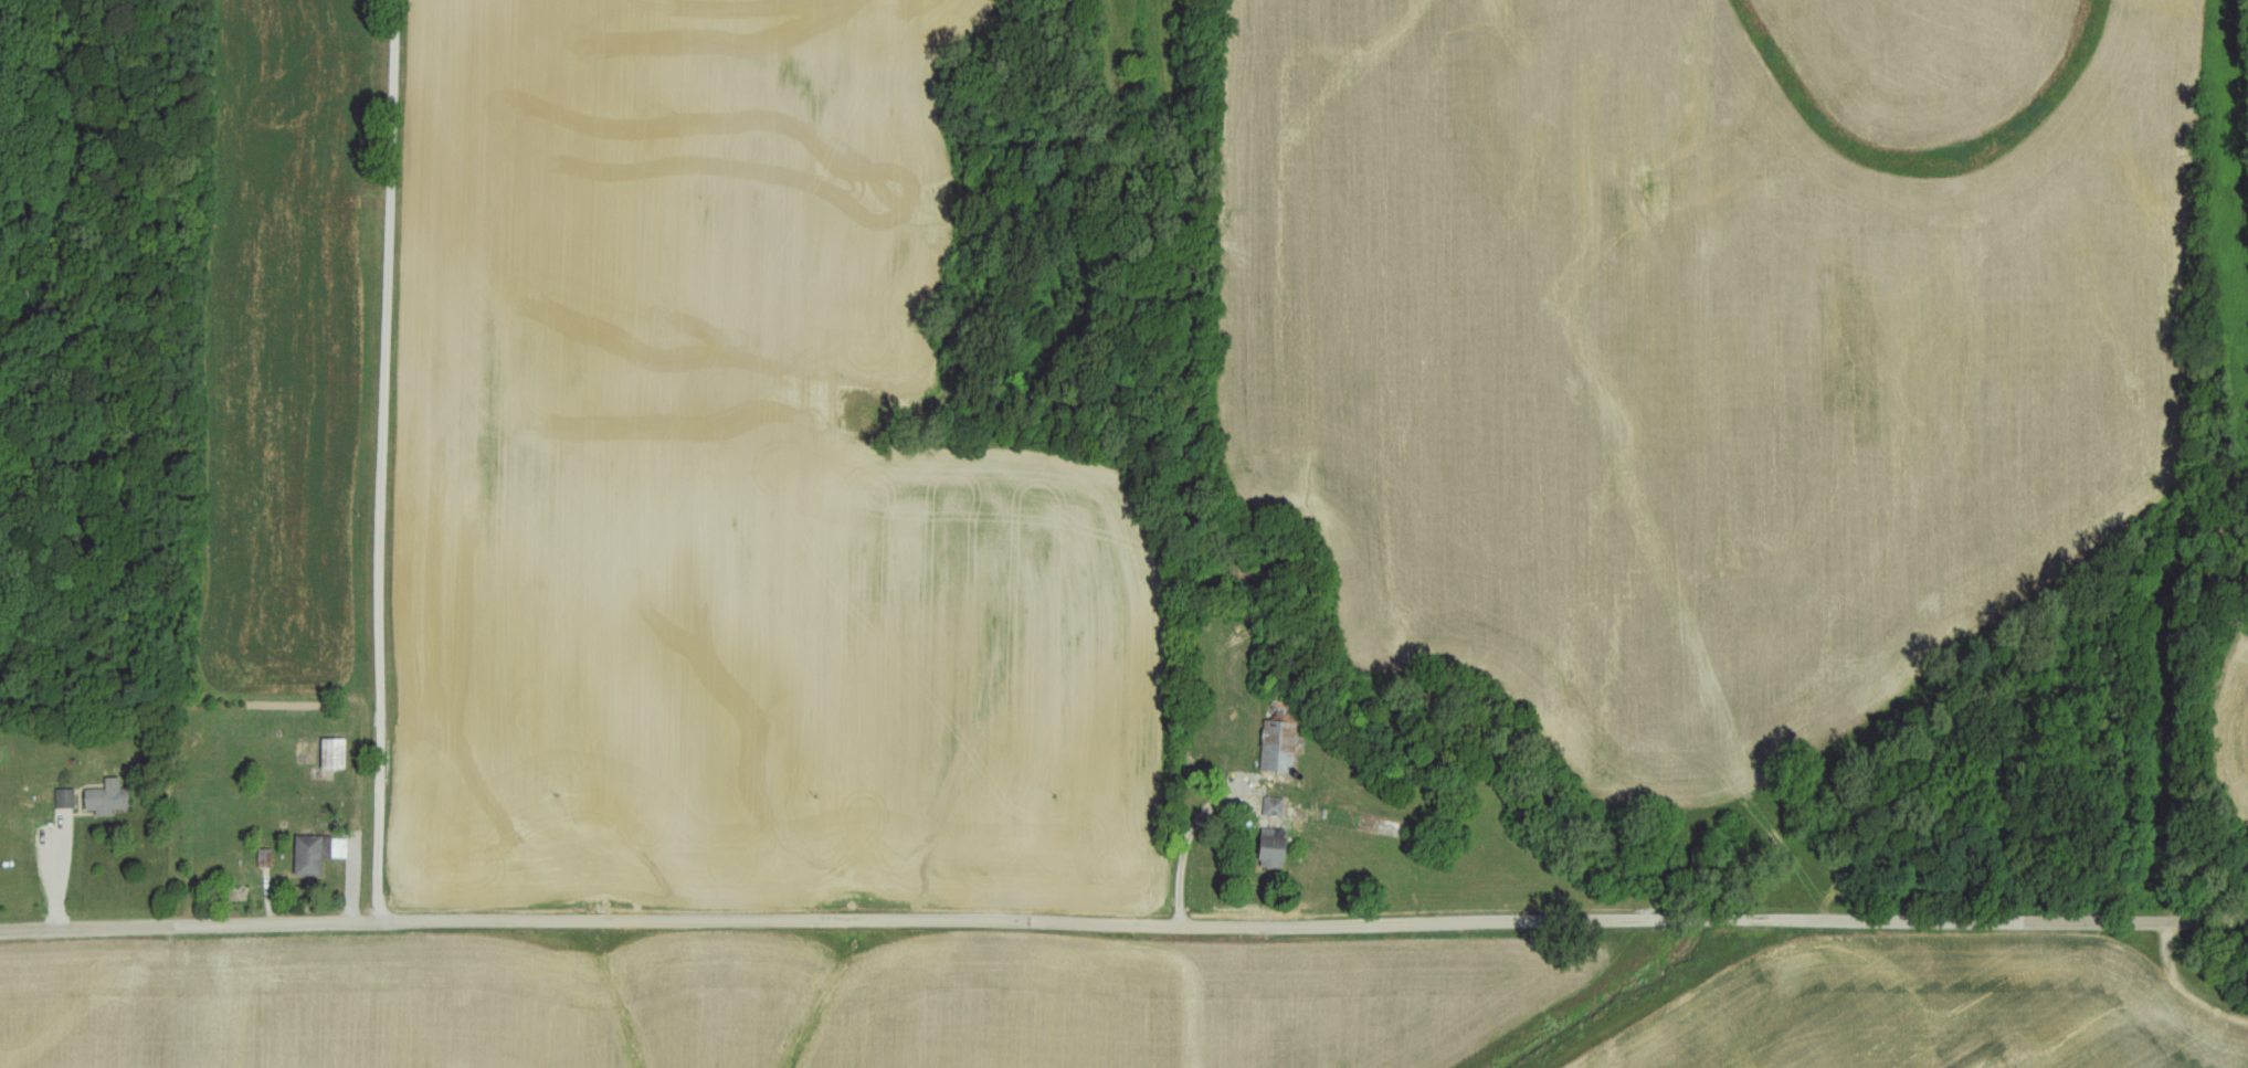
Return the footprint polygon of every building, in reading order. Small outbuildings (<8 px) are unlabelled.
[(1295,773),(1296,722),(1266,721),(1266,734),(1262,734),(1261,772),(1295,773)] [(354,739),(330,739),(331,768),(355,768),(354,739)] [(88,810),(102,810),(102,816),(119,816),(119,808),(135,808),(135,788),(125,788),(126,778),(109,778),(109,789),(89,789),(88,810)] [(61,809),(81,808),(80,789),(60,789),(61,809)] [(1285,816),(1285,797),(1266,797),(1265,815),(1285,816)] [(1284,868),(1282,829),(1258,830),(1259,869),(1284,868)] [(330,875),(329,859),(345,858),(345,857),(350,857),(350,846),(339,847),(338,836),(302,839),(304,876),(330,875)]
